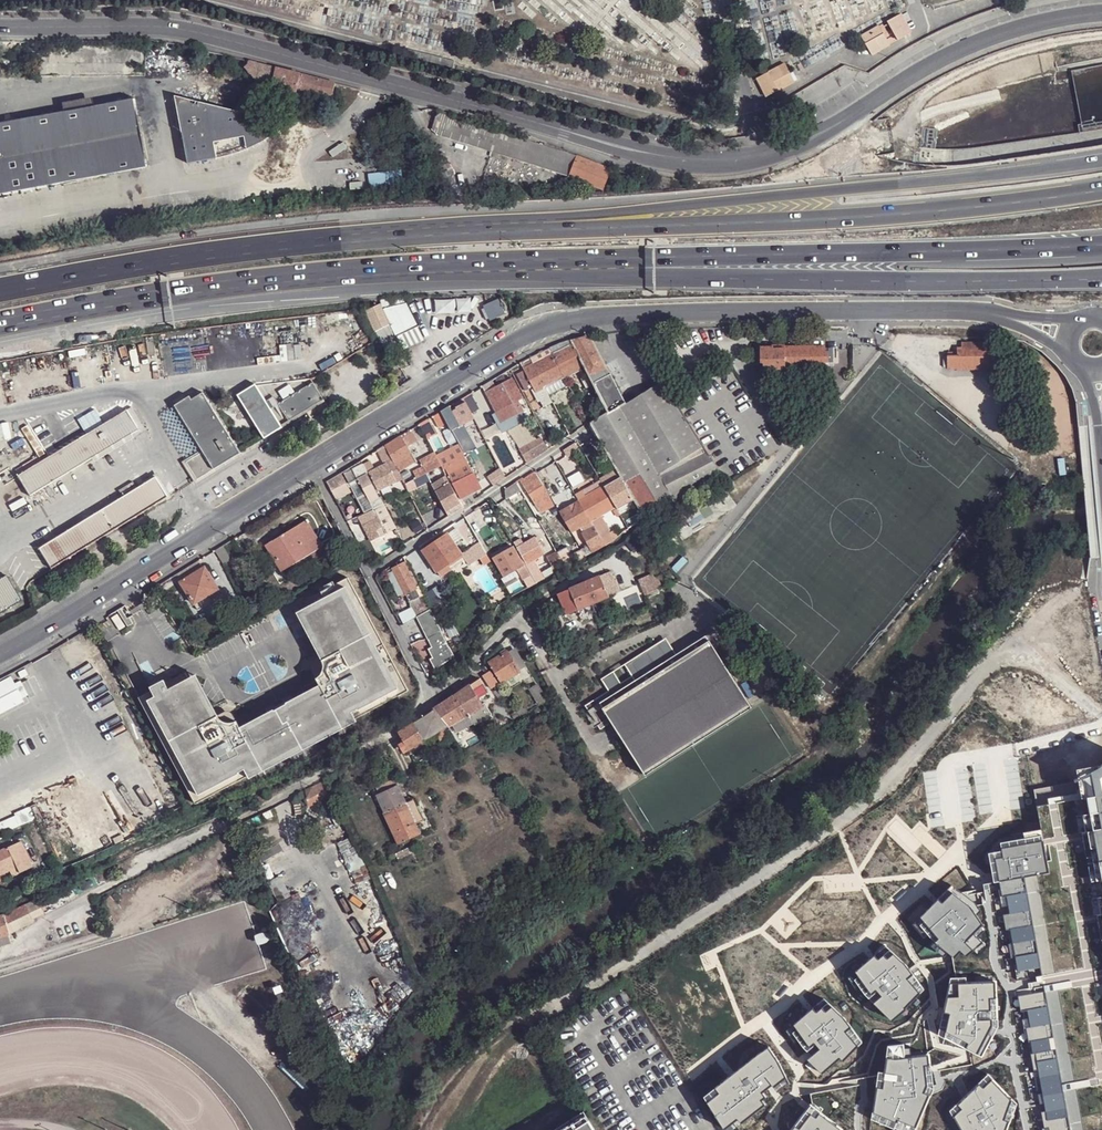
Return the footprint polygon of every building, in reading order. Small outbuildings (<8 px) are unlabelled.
[(898,41),(913,33),(902,14),(888,22),(898,41)] [(872,56),(891,45),(880,25),(861,36),(872,56)] [(276,67),(248,61),(247,65),(244,67),(257,80),(272,84),(276,67)] [(786,64),(757,79),(767,98),(796,83),(786,64)] [(301,73),(276,67),(272,84),(271,88),(296,94),(296,90),(301,73)] [(301,73),(296,90),(333,94),(336,83),(301,73)] [(62,102),(64,111),(94,106),(92,97),(62,102)] [(286,123),(175,97),(188,164),(216,159),(217,160),(225,158),(233,156),(242,153),(248,151),(248,150),(254,148),(258,146),(261,144),(273,135),(286,123)] [(146,167),(134,99),(94,106),(64,111),(0,123),(0,194),(146,167)] [(438,115),(433,128),(570,171),(573,157),(438,115)] [(364,128),(361,138),(371,140),(374,130),(364,128)] [(441,153),(434,158),(448,184),(455,180),(441,153)] [(577,156),(569,174),(598,187),(602,189),(603,186),(610,169),(577,156)] [(369,186),(403,184),(402,170),(369,172),(369,186)] [(489,318),(504,314),(500,300),(485,304),(489,318)] [(390,324),(402,319),(394,303),(384,307),(382,303),(366,310),(382,345),(383,345),(396,339),(390,324)] [(412,331),(396,339),(400,346),(416,338),(412,331)] [(589,337),(572,340),(574,345),(585,367),(590,377),(591,380),(606,371),(589,337)] [(572,340),(558,345),(550,349),(554,354),(574,345),(572,340)] [(997,343),(962,343),(962,348),(958,349),(958,357),(947,357),(948,370),(959,369),(958,371),(985,370),(985,369),(1002,369),(1001,349),(998,349),(997,343)] [(382,345),(379,347),(385,358),(389,356),(383,345),(382,345)] [(585,367),(574,345),(554,354),(559,365),(565,377),(585,367)] [(785,368),(826,368),(826,363),(828,363),(828,351),(825,351),(825,348),(825,346),(784,347),(784,345),(772,345),(772,347),(760,347),(761,363),(764,363),(764,373),(785,373),(785,368)] [(536,356),(539,362),(551,355),(548,350),(536,356)] [(559,365),(554,354),(551,355),(539,362),(534,364),(547,388),(549,387),(556,384),(550,370),(559,365)] [(522,363),(525,369),(534,364),(531,358),(522,363)] [(534,364),(525,369),(528,377),(533,386),(537,393),(538,393),(547,388),(534,364)] [(548,392),(550,396),(570,387),(565,377),(559,365),(550,370),(556,384),(549,387),(550,391),(548,392)] [(591,380),(594,385),(610,377),(606,371),(591,380)] [(627,403),(612,375),(610,377),(594,385),(608,414),(627,403)] [(493,416),(498,426),(525,412),(520,402),(524,400),(513,378),(506,382),(504,377),(496,381),(499,386),(485,393),(496,414),(493,416)] [(526,389),(533,386),(528,377),(521,379),(526,389)] [(591,380),(590,377),(582,381),(587,389),(594,385),(591,380)] [(482,388),(485,393),(499,386),(496,381),(482,388)] [(608,414),(592,424),(619,473),(622,478),(634,500),(639,508),(645,519),(723,477),(674,399),(670,393),(662,381),(627,403),(608,414)] [(325,401),(313,382),(278,404),(279,405),(286,416),(290,423),(325,401)] [(255,384),(237,396),(265,439),(283,428),(272,410),(267,402),(255,384)] [(545,408),(554,403),(550,396),(548,392),(547,388),(538,393),(545,408)] [(198,481),(241,454),(203,394),(192,401),(190,397),(175,406),(203,452),(186,462),(198,481)] [(467,402),(464,398),(456,403),(459,407),(467,402)] [(471,411),(467,402),(459,407),(459,408),(454,411),(459,420),(471,411)] [(462,426),(459,420),(454,411),(451,406),(444,411),(450,422),(454,430),(462,426)] [(131,407),(126,410),(139,432),(144,429),(131,407)] [(18,476),(32,498),(94,460),(133,436),(139,432),(126,410),(86,435),(49,457),(18,476)] [(441,427),(450,422),(444,411),(435,416),(441,427)] [(471,411),(459,420),(462,426),(463,427),(476,420),(471,411)] [(435,430),(430,419),(422,424),(427,435),(435,430)] [(49,457),(86,435),(81,426),(44,449),(49,457)] [(463,427),(462,426),(454,430),(460,443),(470,439),(463,427)] [(412,430),(387,446),(400,472),(416,463),(410,451),(408,447),(418,441),(412,430)] [(427,435),(430,442),(433,440),(432,437),(437,434),(435,430),(427,435)] [(133,436),(94,460),(96,463),(135,439),(133,436)] [(458,451),(462,461),(467,459),(468,458),(461,446),(456,448),(458,451)] [(385,447),(377,452),(384,465),(393,461),(385,447)] [(525,447),(517,451),(524,464),(532,460),(525,447)] [(458,451),(446,456),(451,466),(462,461),(458,451)] [(445,454),(438,457),(443,467),(444,470),(446,469),(451,466),(446,456),(445,454)] [(428,474),(443,467),(438,457),(437,455),(423,463),(425,467),(428,474)] [(470,465),(467,459),(462,461),(451,466),(446,469),(450,476),(470,465)] [(402,485),(405,484),(393,461),(375,470),(372,471),(370,472),(379,492),(399,481),(402,485)] [(385,504),(378,491),(377,491),(369,474),(370,474),(364,464),(355,470),(362,483),(373,509),(385,504)] [(474,474),(470,465),(450,476),(454,484),(474,474)] [(418,479),(407,484),(410,492),(431,482),(429,478),(445,471),(444,470),(443,467),(428,474),(418,479)] [(415,472),(418,479),(428,474),(425,467),(415,472)] [(556,504),(537,472),(518,484),(521,490),(532,509),(536,508),(540,514),(556,504)] [(622,478),(619,473),(602,483),(605,488),(622,478)] [(482,488),(474,474),(454,484),(461,498),(460,499),(464,508),(468,506),(464,497),(482,488)] [(327,483),(336,498),(347,492),(338,475),(327,483)] [(448,478),(433,486),(437,493),(451,485),(451,486),(452,485),(448,478)] [(622,478),(605,488),(616,507),(618,509),(634,500),(622,478)] [(40,550),(52,571),(169,498),(157,479),(40,550)] [(586,498),(605,488),(602,483),(601,481),(582,492),(583,492),(586,498)] [(518,484),(517,482),(507,489),(507,500),(521,490),(518,484)] [(353,488),(366,512),(373,509),(362,483),(353,488)] [(447,512),(460,504),(451,486),(451,485),(437,493),(447,512)] [(602,515),(616,507),(605,488),(586,498),(580,502),(591,522),(602,515)] [(576,496),(580,502),(586,498),(583,492),(576,496)] [(560,513),(571,532),(582,527),(591,522),(580,502),(560,513)] [(341,508),(348,522),(353,519),(354,518),(347,505),(341,508)] [(386,505),(375,511),(379,518),(384,528),(388,534),(397,529),(386,505)] [(645,519),(639,508),(634,511),(640,522),(645,519)] [(602,515),(591,522),(594,527),(604,522),(609,531),(610,531),(611,531),(602,515)] [(379,530),(384,528),(379,518),(374,520),(379,530)] [(308,520),(272,541),(281,555),(276,559),(283,570),(295,562),(296,564),(323,547),(309,523),(310,523),(308,520)] [(591,522),(582,527),(584,531),(581,533),(588,545),(584,548),(587,552),(590,550),(591,554),(605,546),(599,537),(594,527),(591,522)] [(604,522),(594,527),(599,537),(609,531),(604,522)] [(679,531),(674,523),(662,531),(667,538),(679,531)] [(456,529),(448,535),(455,544),(463,539),(456,529)] [(611,534),(610,531),(609,531),(599,537),(605,546),(619,538),(615,532),(611,534)] [(402,545),(394,534),(380,543),(387,554),(402,545)] [(487,556),(481,545),(463,557),(455,544),(448,535),(424,551),(442,577),(466,561),(467,563),(476,557),(479,562),(487,556)] [(667,549),(671,544),(662,535),(657,541),(667,549)] [(518,547),(527,564),(544,555),(534,538),(518,547)] [(266,545),(275,560),(276,559),(281,555),(272,541),(266,545)] [(223,545),(214,550),(224,564),(232,559),(223,545)] [(513,547),(494,559),(504,578),(516,571),(520,569),(524,567),(513,547)] [(591,554),(590,550),(587,552),(584,548),(581,549),(585,557),(591,554)] [(581,549),(571,556),(575,562),(585,557),(581,549)] [(549,558),(553,567),(543,573),(545,579),(566,567),(558,552),(549,558)] [(198,561),(179,572),(184,581),(203,569),(198,561)] [(404,564),(393,569),(395,571),(407,594),(417,588),(404,564)] [(524,567),(520,569),(525,578),(530,587),(537,584),(528,569),(526,565),(524,567)] [(528,569),(537,584),(542,580),(534,567),(528,569)] [(184,581),(182,583),(194,604),(207,597),(213,593),(218,590),(205,568),(203,569),(184,581)] [(520,569),(516,571),(521,581),(525,578),(520,569)] [(400,597),(407,594),(395,571),(389,575),(400,597)] [(558,594),(564,607),(576,602),(579,610),(592,604),(620,592),(612,571),(558,594)] [(23,602),(8,578),(0,583),(0,616),(23,602)] [(151,691),(138,699),(195,805),(248,777),(249,779),(263,772),(343,729),(356,722),(355,719),(408,691),(375,631),(347,578),(334,585),(332,582),(318,589),(320,592),(300,603),(303,610),(296,614),(321,660),(315,664),(313,673),(319,686),(285,704),(284,705),(275,709),(273,710),(240,729),(233,716),(223,713),(217,716),(196,676),(188,679),(185,674),(165,684),(163,681),(150,688),(151,691)] [(655,578),(642,584),(647,595),(660,589),(655,578)] [(418,616),(431,609),(423,592),(420,587),(417,588),(407,594),(413,606),(418,616)] [(213,593),(207,597),(212,604),(218,600),(213,593)] [(564,607),(567,614),(579,610),(576,602),(564,607)] [(401,613),(407,622),(417,616),(418,616),(413,606),(401,613)] [(430,658),(436,670),(455,654),(448,642),(443,631),(431,609),(418,616),(417,616),(432,646),(429,648),(434,657),(430,658)] [(117,615),(112,619),(120,631),(126,627),(117,615)] [(451,627),(443,631),(448,642),(456,638),(451,627)] [(724,643),(716,628),(670,655),(675,662),(711,642),(715,648),(724,643)] [(610,691),(589,704),(601,724),(612,718),(645,771),(751,708),(715,648),(711,642),(675,662),(670,655),(661,639),(625,661),(632,674),(621,679),(613,667),(600,675),(610,691)] [(508,652),(520,672),(527,668),(514,649),(508,652)] [(490,664),(501,684),(520,672),(508,652),(490,664)] [(499,684),(492,672),(484,677),(492,689),(499,684)] [(0,684),(0,714),(23,701),(11,678),(0,684)] [(481,679),(471,686),(480,699),(490,692),(481,679)] [(434,709),(449,727),(467,716),(485,706),(480,699),(471,686),(434,709)] [(531,690),(540,704),(546,700),(537,686),(531,690)] [(521,705),(515,708),(521,716),(526,713),(521,705)] [(489,713),(485,706),(467,716),(470,723),(489,713)] [(434,709),(414,723),(414,724),(424,741),(424,742),(439,733),(449,727),(434,709)] [(449,727),(453,734),(471,724),(470,723),(467,716),(449,727)] [(409,751),(424,741),(414,724),(399,733),(409,751)] [(449,727),(439,733),(444,741),(454,737),(453,734),(449,727)] [(385,744),(378,748),(379,751),(382,750),(385,754),(390,752),(385,744)] [(337,793),(330,778),(302,793),(309,807),(315,803),(333,795),(337,793)] [(1079,798),(1075,780),(1035,788),(1040,822),(1050,871),(1025,875),(1027,885),(1071,1129),(1101,1129),(1101,794),(1079,798)] [(399,786),(378,796),(385,813),(407,803),(399,786)] [(333,795),(315,803),(317,805),(318,809),(335,800),(334,797),(333,795)] [(413,801),(407,804),(416,825),(422,822),(413,801)] [(400,844),(421,834),(416,825),(407,804),(407,803),(385,813),(400,844)] [(19,807),(13,809),(19,822),(25,820),(19,807)] [(20,824),(16,817),(0,825),(0,833),(20,824)] [(1050,871),(1040,822),(1023,825),(1023,830),(998,835),(1000,842),(987,845),(998,890),(1027,885),(1025,875),(1050,871)] [(356,845),(352,836),(338,842),(342,851),(356,845)] [(0,852),(0,875),(17,867),(20,874),(33,867),(21,842),(0,852)] [(412,854),(410,848),(397,854),(399,860),(412,854)] [(293,896),(282,876),(270,883),(281,903),(293,896)] [(973,921),(981,914),(972,897),(952,881),(942,892),(937,887),(912,913),(930,935),(935,931),(953,946),(960,938),(967,943),(979,929),(973,921)] [(36,899),(25,904),(32,919),(43,913),(39,903),(36,899)] [(32,919),(25,904),(18,907),(18,909),(4,915),(9,933),(33,923),(32,919)] [(0,916),(0,938),(7,935),(9,935),(9,933),(4,915),(0,916)] [(7,935),(0,938),(0,946),(10,943),(7,935)] [(887,941),(852,972),(888,1015),(922,982),(912,972),(915,968),(887,941)] [(998,975),(949,973),(949,990),(934,1032),(982,1053),(999,1018),(998,975)] [(796,1026),(792,1029),(804,1047),(826,1065),(840,1054),(843,1057),(858,1042),(845,1029),(850,1024),(845,1015),(826,1000),(810,1013),(807,1009),(794,1021),(796,1026)] [(911,1041),(885,1042),(885,1053),(878,1053),(872,1106),(896,1116),(893,1121),(911,1129),(931,1088),(927,1052),(912,1053),(911,1041)] [(707,1101),(724,1129),(738,1119),(741,1122),(764,1104),(759,1098),(787,1077),(779,1061),(769,1047),(716,1085),(721,1092),(707,1101)] [(948,1105),(966,1128),(962,1129),(1002,1129),(1016,1097),(987,1068),(948,1105)] [(844,1121),(809,1097),(783,1128),(784,1129),(842,1129),(844,1121)] [(583,1109),(549,1129),(596,1129),(583,1109)]
